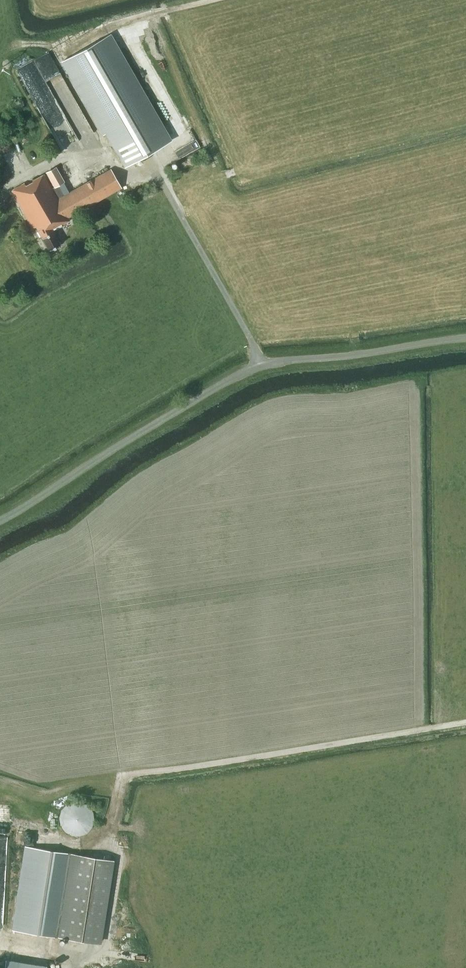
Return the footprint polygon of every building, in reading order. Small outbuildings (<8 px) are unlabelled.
[(63,60),(124,166),(169,141),(108,35),(63,60)] [(56,166),(46,172),(54,186),(58,184),(63,181),(64,181),(56,166)] [(68,217),(125,185),(114,167),(64,195),(58,184),(54,186),(51,188),(43,173),(35,178),(35,177),(11,190),(33,228),(36,227),(49,250),(60,244),(52,230),(69,220),(68,217)] [(92,826),(94,819),(93,811),(88,805),(82,801),(74,800),(67,803),(62,809),(60,816),(61,824),(65,830),(72,834),(80,835),(87,832),(92,826)] [(12,929),(74,938),(98,942),(111,859),(25,845),(12,929)]
